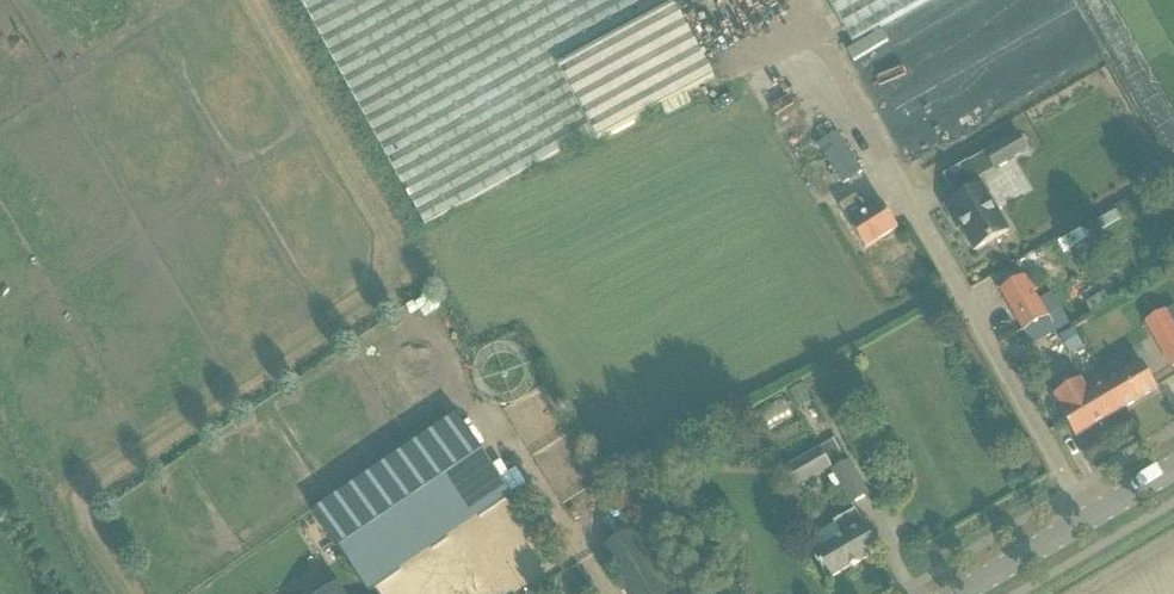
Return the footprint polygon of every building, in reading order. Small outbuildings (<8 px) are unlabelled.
[(424,224),(594,132),(598,141),(714,78),(673,4),(680,0),(302,0),(316,23),(424,224)] [(854,45),(933,0),(829,0),(854,45)] [(890,95),(899,146),(965,134),(959,102),(949,104),(946,85),(937,86),(932,53),(908,57),(913,84),(890,88),(891,95),(890,95)] [(793,93),(770,105),(786,134),(808,122),(793,93)] [(838,131),(816,143),(828,163),(840,182),(841,184),(861,170),(838,131)] [(1019,134),(986,153),(995,170),(1028,150),(1019,134)] [(974,253),(1010,231),(982,183),(943,206),(958,232),(961,230),(974,253)] [(866,249),(898,228),(882,204),(867,214),(856,196),(839,208),(866,249)] [(1065,210),(1050,220),(1059,236),(1075,227),(1065,210)] [(1024,276),(999,291),(1024,332),(1049,317),(1034,292),(1040,289),(1033,279),(1028,282),(1024,276)] [(1161,348),(1173,369),(1173,368),(1173,328),(1164,313),(1146,324),(1161,348)] [(1072,328),(1060,336),(1065,345),(1077,337),(1072,328)] [(1143,364),(1111,383),(1109,384),(1125,409),(1158,390),(1143,364)] [(1056,395),(1065,410),(1061,413),(1076,438),(1125,409),(1109,384),(1111,383),(1105,375),(1085,387),(1081,381),(1056,395)] [(800,397),(806,412),(820,407),(813,391),(800,397)] [(769,416),(778,436),(802,426),(793,406),(769,416)] [(511,495),(457,416),(315,513),(369,592),(511,495)] [(797,489),(831,468),(854,506),(870,497),(837,440),(786,468),(797,489)] [(842,537),(813,554),(814,556),(817,561),(829,581),(851,568),(880,551),(868,531),(857,513),(836,525),(835,526),(842,537)] [(634,529),(602,549),(629,593),(674,593),(634,529)] [(337,585),(324,593),(344,593),(337,585)]
